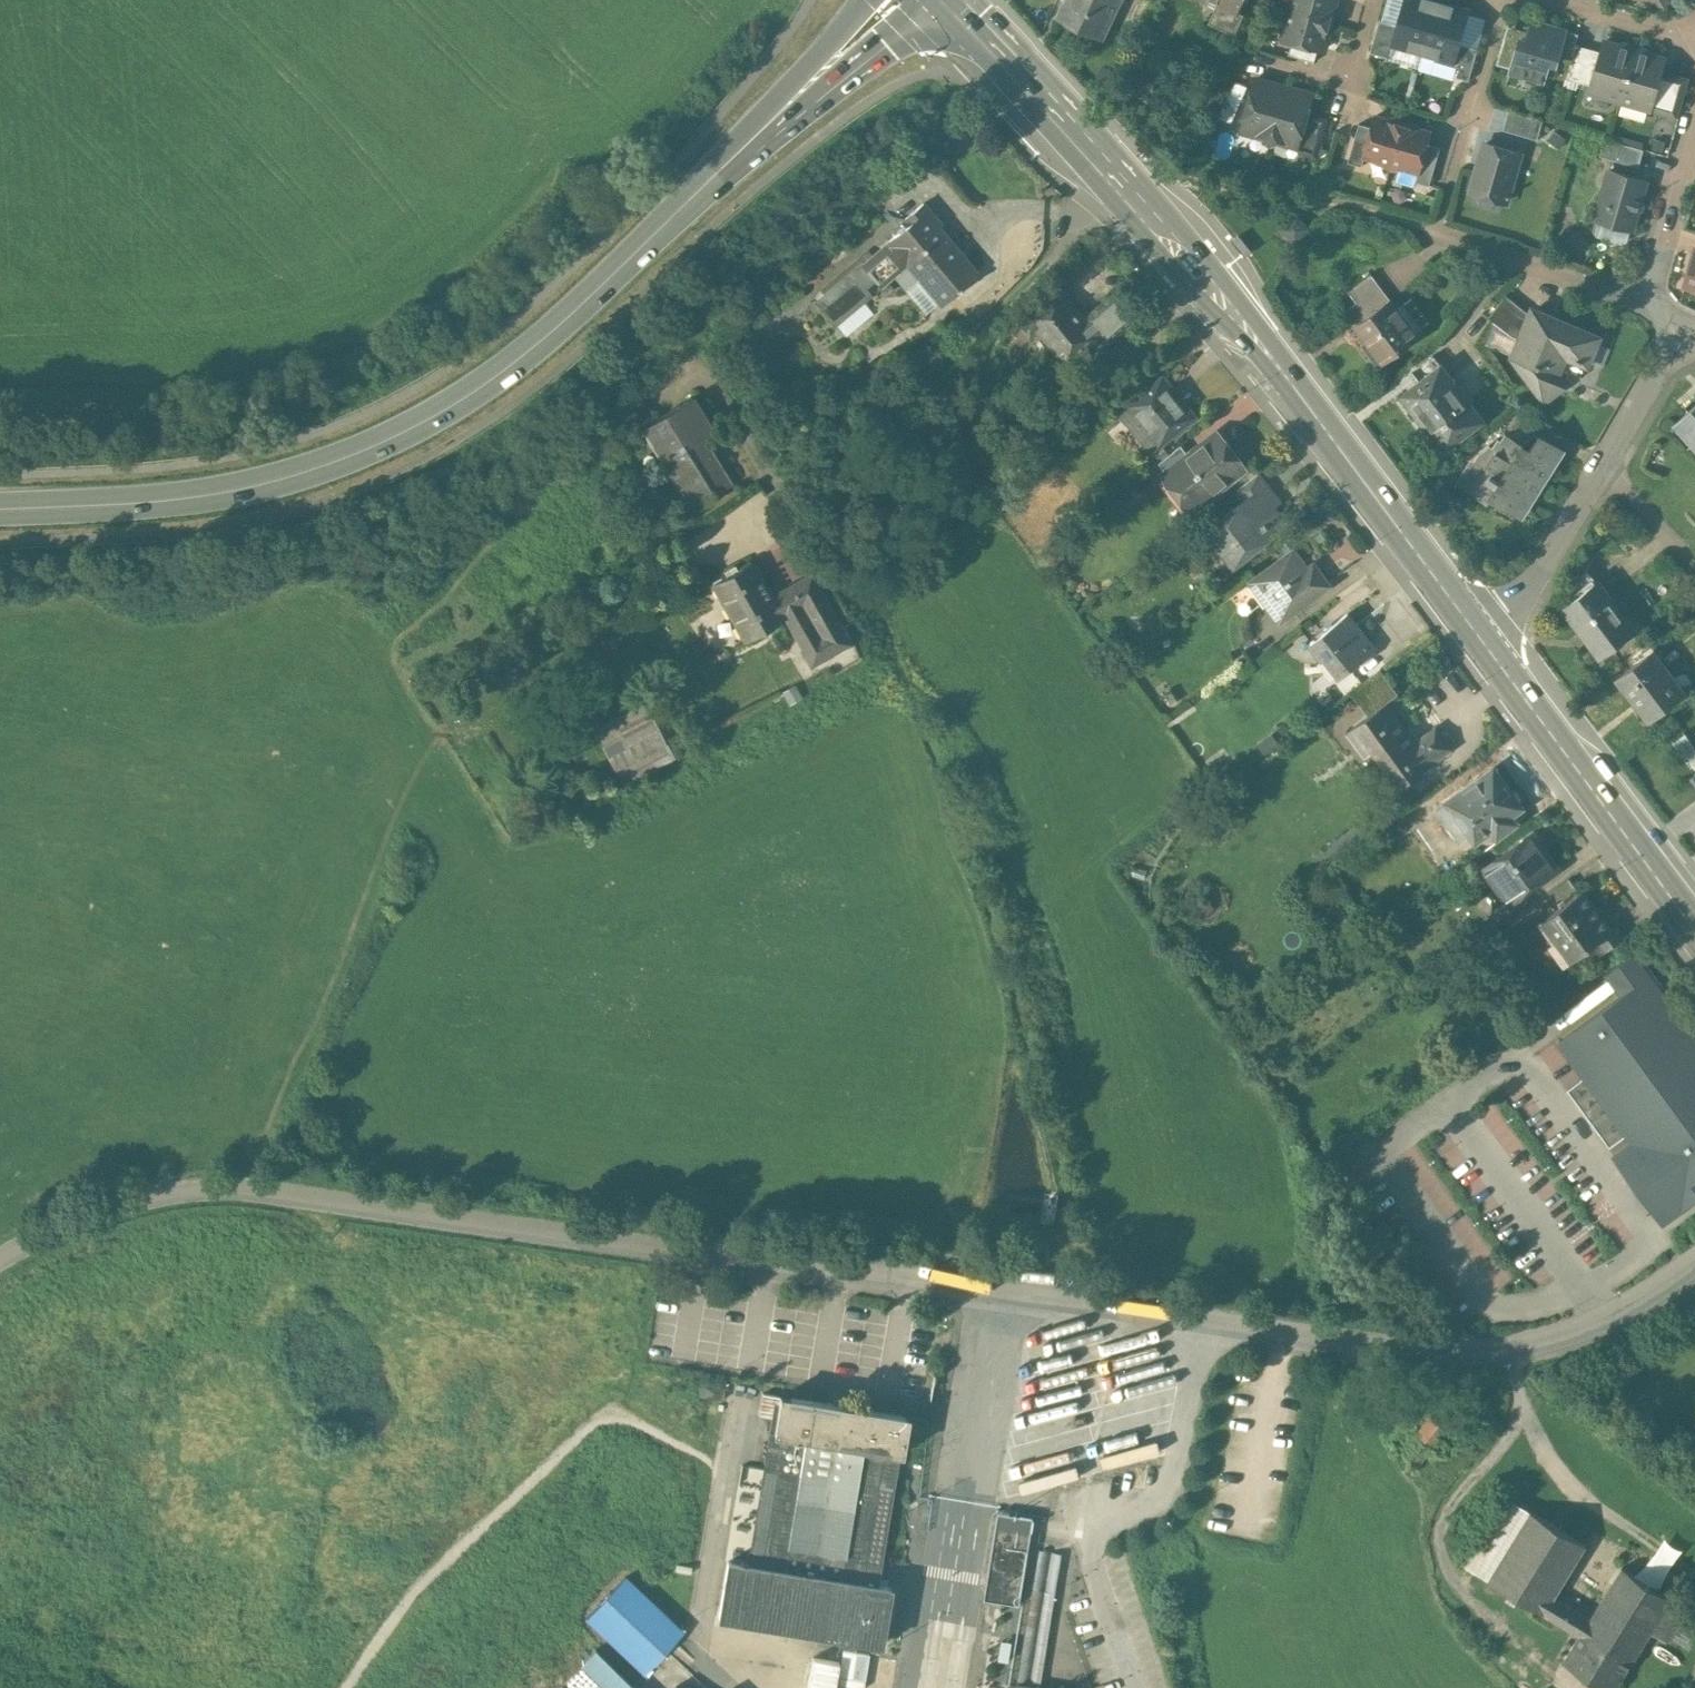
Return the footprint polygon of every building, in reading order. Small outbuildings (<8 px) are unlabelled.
[(1058,16),(1103,37),(1121,0),(1066,0),(1058,16)] [(1218,3),(1209,22),(1235,34),(1244,14),(1238,11),(1243,0),(1212,0),(1218,3)] [(1290,11),(1330,22),(1337,0),(1293,0),(1290,11)] [(1433,0),(1406,0),(1399,26),(1394,44),(1424,53),(1438,2),(1433,0)] [(1468,10),(1438,2),(1424,53),(1454,61),(1459,43),(1468,10)] [(1330,22),(1290,11),(1281,38),(1292,42),(1318,49),(1322,50),(1330,22)] [(1380,20),(1371,52),(1390,58),(1394,44),(1399,26),(1380,20)] [(1566,29),(1541,22),(1539,27),(1532,25),(1527,40),(1521,38),(1513,66),(1511,71),(1543,81),(1549,61),(1556,63),(1559,51),(1565,31),(1566,29)] [(1578,35),(1565,31),(1559,51),(1573,55),(1576,44),(1578,35)] [(1508,34),(1500,62),(1513,66),(1521,38),(1508,34)] [(1635,49),(1605,40),(1602,51),(1592,85),(1590,92),(1620,100),(1635,49)] [(1318,49),(1292,42),(1289,54),(1314,62),(1318,49)] [(1478,48),(1459,43),(1454,61),(1458,62),(1454,76),(1469,80),(1478,48)] [(1602,51),(1576,44),(1573,55),(1566,78),(1592,85),(1602,51)] [(1665,58),(1635,49),(1620,100),(1650,109),(1661,71),(1665,58)] [(1688,78),(1661,71),(1650,109),(1677,116),(1688,78)] [(1286,87),(1256,79),(1241,130),(1271,139),(1286,87)] [(1235,81),(1219,117),(1231,123),(1247,86),(1235,81)] [(1312,95),(1286,87),(1271,139),(1297,146),(1307,113),(1312,95)] [(1543,120),(1509,110),(1504,129),(1538,139),(1543,120)] [(1326,118),(1307,113),(1297,146),(1301,153),(1315,157),(1326,118)] [(1403,123),(1375,115),(1372,127),(1364,156),(1365,157),(1391,164),(1403,123)] [(1431,131),(1403,123),(1391,164),(1418,172),(1419,172),(1428,143),(1431,131)] [(1372,127),(1359,124),(1348,162),(1362,166),(1365,157),(1364,156),(1372,127)] [(1644,149),(1605,137),(1600,155),(1639,166),(1644,149)] [(1441,147),(1428,143),(1419,172),(1418,172),(1415,182),(1429,186),(1441,147)] [(1520,152),(1486,143),(1472,192),(1506,202),(1520,152)] [(1646,180),(1610,169),(1596,218),(1632,229),(1637,211),(1641,209),(1644,201),(1641,197),(1646,180)] [(923,201),(900,221),(904,226),(917,241),(937,225),(940,222),(923,201)] [(937,225),(917,241),(904,226),(888,239),(889,241),(864,262),(863,263),(876,279),(880,283),(906,261),(942,303),(958,289),(959,290),(963,287),(961,284),(976,271),(937,225)] [(1685,286),(1694,289),(1694,252),(1685,286)] [(862,261),(814,302),(822,311),(832,324),(848,311),(870,292),(866,287),(876,279),(863,263),(864,262),(863,261),(862,261)] [(1390,299),(1371,275),(1348,292),(1356,302),(1367,317),(1390,299)] [(1089,322),(1060,289),(1029,316),(1030,317),(1020,325),(1031,338),(1041,330),(1045,334),(1044,335),(1054,346),(1054,345),(1055,346),(1069,362),(1103,332),(1110,340),(1138,315),(1117,291),(1101,305),(1105,309),(1089,322)] [(1531,315),(1506,295),(1488,317),(1511,335),(1521,339),(1531,315)] [(1367,317),(1357,324),(1368,339),(1363,344),(1379,365),(1418,335),(1390,299),(1367,317)] [(1367,317),(1356,302),(1346,310),(1357,324),(1367,317)] [(1599,336),(1534,308),(1531,315),(1521,339),(1513,357),(1544,399),(1564,384),(1550,365),(1556,351),(1588,364),(1599,336)] [(1054,346),(1044,335),(1045,334),(1041,330),(1031,338),(1046,354),(1055,346),(1054,345),(1054,346)] [(1433,356),(1412,372),(1420,382),(1441,366),(1433,356)] [(1420,382),(1402,395),(1417,414),(1419,412),(1432,428),(1429,431),(1443,450),(1483,420),(1468,401),(1467,402),(1455,385),(1456,385),(1442,366),(1441,366),(1420,382)] [(1150,369),(1138,379),(1137,379),(1112,399),(1121,410),(1158,380),(1150,369)] [(1196,415),(1164,375),(1158,380),(1121,410),(1153,450),(1196,415)] [(712,429),(693,397),(645,426),(692,505),(731,482),(708,445),(717,440),(710,430),(712,429)] [(1675,424),(1694,447),(1694,406),(1675,424)] [(1169,471),(1168,471),(1171,475),(1195,504),(1243,466),(1216,432),(1190,453),(1169,471)] [(1531,449),(1508,435),(1468,465),(1463,473),(1476,489),(1484,494),(1493,481),(1495,483),(1499,477),(1496,476),(1504,474),(1508,477),(1507,503),(1523,513),(1553,465),(1550,463),(1535,453),(1536,452),(1531,449)] [(1557,447),(1540,436),(1531,449),(1536,452),(1535,453),(1550,463),(1560,448),(1558,446),(1557,447)] [(1190,453),(1182,443),(1160,461),(1169,471),(1190,453)] [(1160,461),(1149,470),(1161,484),(1171,475),(1168,471),(1169,471),(1160,461)] [(1275,494),(1259,472),(1238,488),(1246,499),(1254,510),(1268,499),(1275,494)] [(1268,499),(1254,510),(1246,499),(1219,520),(1216,516),(1212,519),(1215,523),(1210,526),(1237,562),(1287,524),(1268,499)] [(1312,574),(1294,550),(1253,580),(1281,618),(1329,583),(1318,569),(1312,574)] [(772,593),(753,562),(716,585),(731,609),(749,638),(786,616),(772,593)] [(853,638),(811,569),(772,593),(786,616),(797,634),(803,645),(802,646),(812,663),(853,638)] [(1587,572),(1566,588),(1574,600),(1596,584),(1587,572)] [(1632,632),(1596,584),(1574,600),(1563,608),(1600,657),(1632,632)] [(1347,615),(1311,643),(1324,659),(1329,655),(1342,672),(1339,674),(1340,675),(1374,649),(1347,615)] [(1652,652),(1617,679),(1634,702),(1637,700),(1650,718),(1647,720),(1648,721),(1684,695),(1652,652)] [(1356,685),(1370,708),(1399,689),(1385,667),(1356,685)] [(1415,741),(1386,701),(1347,730),(1348,731),(1358,724),(1402,784),(1453,747),(1437,725),(1415,741)] [(642,702),(595,727),(626,782),(671,757),(642,702)] [(1672,739),(1691,769),(1694,766),(1694,748),(1685,731),(1672,739)] [(1506,786),(1490,765),(1440,803),(1453,820),(1447,824),(1459,841),(1470,833),(1475,840),(1492,828),(1498,835),(1515,821),(1510,814),(1521,805),(1519,803),(1519,796),(1514,791),(1506,786)] [(1531,833),(1483,866),(1485,869),(1487,867),(1496,879),(1494,881),(1496,884),(1506,877),(1520,896),(1557,870),(1556,868),(1556,869),(1537,843),(1538,842),(1531,833)] [(1348,893),(1336,877),(1330,882),(1341,897),(1348,893)] [(1584,889),(1545,918),(1561,940),(1552,946),(1565,963),(1593,942),(1613,928),(1613,926),(1584,889)] [(1337,907),(1328,913),(1341,932),(1351,925),(1337,907)] [(1614,928),(1593,942),(1601,953),(1626,935),(1617,923),(1613,926),(1613,928),(1614,928)] [(1634,954),(1607,974),(1622,995),(1561,1040),(1587,1076),(1569,1089),(1610,1146),(1628,1133),(1634,1142),(1614,1156),(1663,1225),(1684,1210),(1683,1210),(1694,1201),(1694,1038),(1634,954)] [(725,1386),(700,1382),(698,1395),(723,1399),(725,1386)] [(908,1417),(781,1396),(775,1432),(771,1431),(765,1467),(769,1467),(768,1470),(765,1469),(749,1565),(728,1561),(719,1617),(818,1634),(882,1645),(891,1587),(878,1585),(900,1453),(901,1453),(908,1417)] [(1448,1429),(1431,1415),(1401,1450),(1419,1465),(1448,1429)] [(1507,1498),(1467,1563),(1466,1562),(1465,1563),(1490,1579),(1532,1511),(1507,1496),(1506,1497),(1507,1498)] [(1585,1544),(1532,1511),(1490,1579),(1580,1634),(1584,1627),(1590,1617),(1554,1595),(1585,1544)] [(1672,1597),(1623,1566),(1590,1617),(1584,1627),(1633,1658),(1651,1629),(1672,1597)] [(678,1626),(626,1576),(587,1618),(645,1673),(685,1631),(679,1626),(678,1626)] [(1687,1607),(1672,1597),(1651,1629),(1667,1639),(1687,1607)] [(1584,1627),(1580,1634),(1564,1660),(1608,1687),(1614,1687),(1633,1658),(1584,1627)] [(1012,1642),(1002,1640),(999,1659),(1009,1661),(1012,1642)] [(839,1681),(838,1687),(852,1687),(852,1685),(869,1685),(870,1648),(843,1647),(842,1656),(823,1656),(822,1680),(839,1681)] [(595,1649),(583,1661),(611,1687),(635,1687),(595,1649)]
